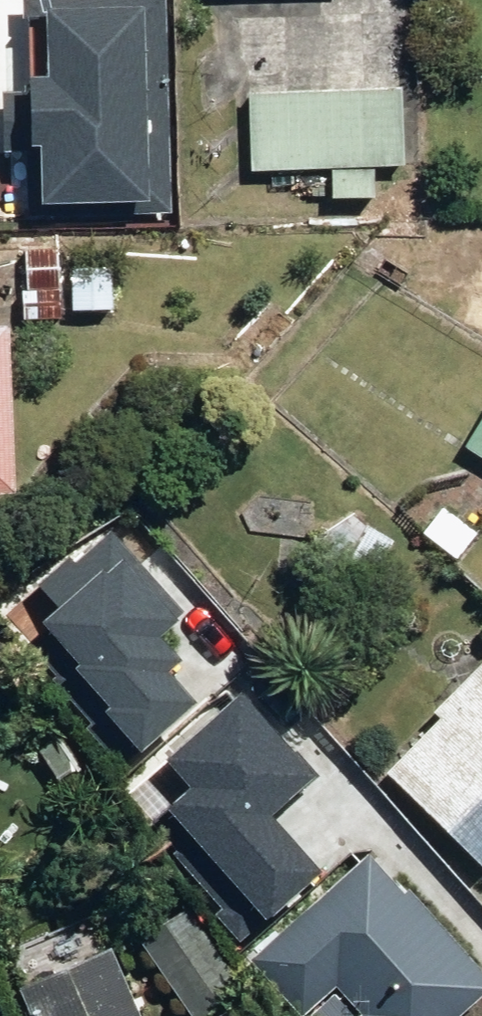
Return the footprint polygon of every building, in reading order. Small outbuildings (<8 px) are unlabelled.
[(173,211),(165,0),(30,0),(33,89),(4,90),(6,151),(35,150),(37,216),(173,211)] [(380,197),(379,166),(409,166),(407,86),(253,89),(255,169),(336,167),(337,198),(380,197)] [(64,316),(63,244),(28,244),(28,316),(64,316)] [(120,265),(75,264),(73,311),(118,312),(120,265)] [(0,326),(0,491),(18,491),(17,436),(15,326),(0,326)] [(468,441),(481,450),(481,417),(468,441)] [(425,533),(455,560),(481,529),(481,498),(467,485),(425,533)] [(189,697),(153,645),(183,624),(115,525),(0,605),(0,609),(103,757),(189,697)] [(448,709),(391,766),(481,857),(481,674),(448,709)] [(272,816),(320,775),(246,690),(165,760),(189,788),(167,808),(190,835),(173,850),(224,908),(216,915),(241,943),(321,872),(272,816)] [(372,850),(255,961),(308,1015),(481,1015),(481,965),(372,850)] [(185,898),(134,933),(192,1015),(212,1015),(249,990),(185,898)] [(118,945),(26,985),(39,1015),(148,1015),(118,945)]
